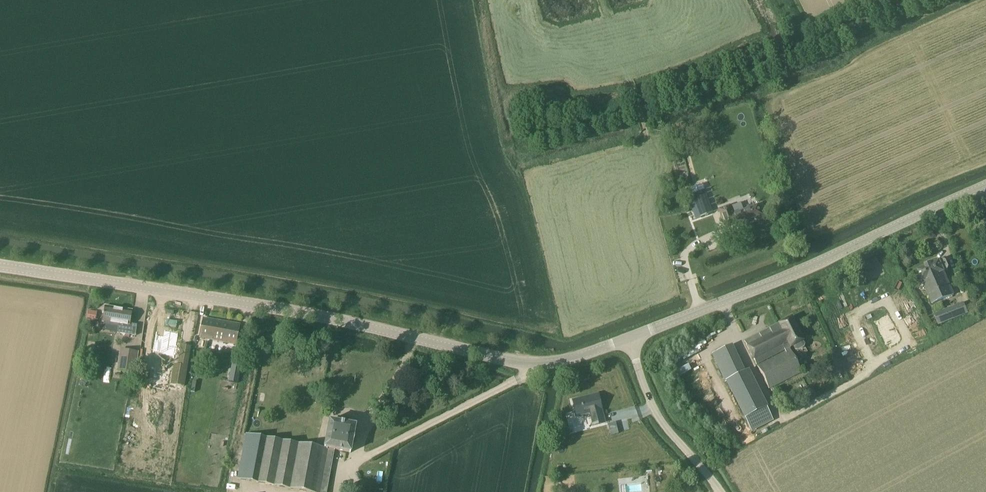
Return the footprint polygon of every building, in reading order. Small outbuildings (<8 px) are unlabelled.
[(705,194),(704,194),(693,199),(700,218),(713,213),(705,194)] [(718,208),(722,219),(725,228),(761,215),(757,204),(733,213),(730,204),(718,208)] [(923,264),(925,268),(917,271),(922,282),(923,282),(933,304),(953,295),(943,273),(944,272),(944,271),(948,270),(949,267),(946,261),(943,260),(940,261),(931,265),(930,261),(923,264)] [(968,314),(968,313),(964,302),(944,310),(942,304),(933,307),(936,313),(934,314),(938,325),(968,314)] [(137,325),(130,324),(132,311),(106,306),(102,331),(136,336),(137,325)] [(88,311),(87,320),(96,321),(97,312),(88,311)] [(791,318),(744,342),(756,365),(784,350),(785,352),(757,366),(769,389),(801,372),(789,349),(790,347),(803,341),(791,318)] [(204,319),(201,338),(237,344),(240,325),(204,319)] [(186,334),(186,344),(195,344),(196,334),(186,334)] [(153,344),(150,362),(151,362),(152,361),(158,362),(158,364),(159,364),(171,366),(170,368),(171,368),(173,361),(177,362),(175,379),(171,379),(169,391),(182,393),(182,394),(189,354),(188,354),(188,355),(180,354),(180,353),(179,352),(178,357),(173,356),(175,344),(162,342),(163,341),(162,341),(161,347),(154,345),(153,344)] [(117,370),(135,373),(138,352),(120,349),(117,370)] [(744,373),(739,363),(721,372),(725,381),(726,381),(730,388),(750,378),(747,371),(744,373)] [(237,383),(238,376),(230,374),(229,382),(237,383)] [(604,423),(601,411),(597,394),(572,401),(576,417),(589,413),(592,426),(604,423)] [(772,420),(762,399),(742,409),(752,430),(772,420)] [(337,422),(329,421),(324,448),(246,434),(237,479),(306,491),(326,491),(334,450),(350,453),(355,426),(337,422)] [(615,423),(608,425),(610,435),(618,433),(615,423)]
